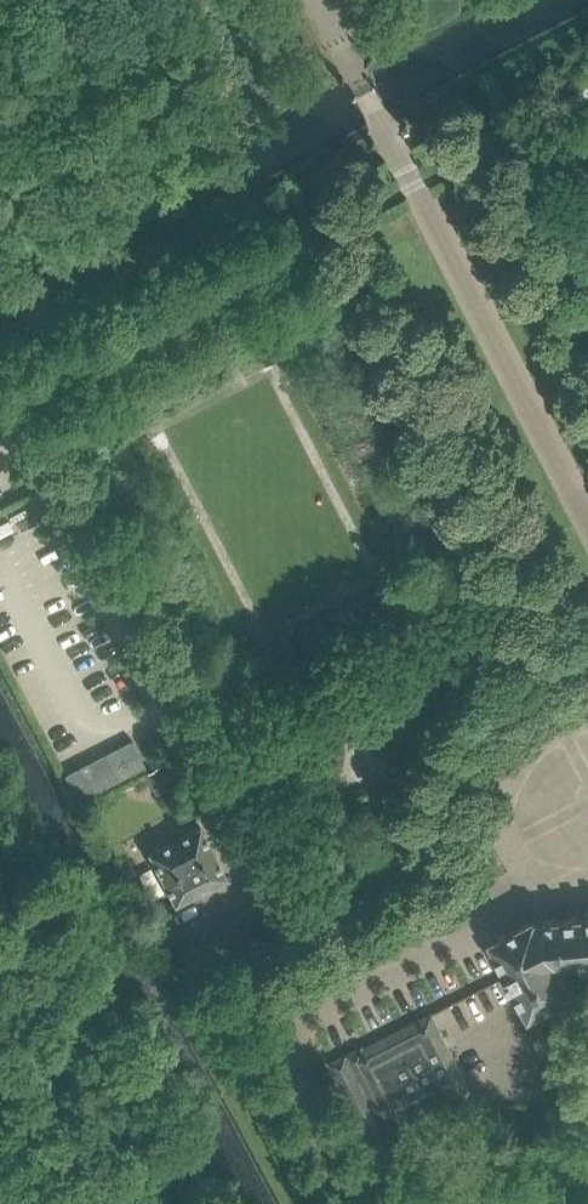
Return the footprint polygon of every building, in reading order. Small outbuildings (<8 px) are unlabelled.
[(120,782),(105,754),(65,774),(80,802),(87,798),(120,782)] [(172,788),(161,765),(144,773),(155,796),(172,788)] [(229,877),(201,824),(148,852),(176,905),(191,897),(192,897),(214,886),(214,885),(229,877)] [(539,918),(537,915),(531,918),(497,936),(490,939),(530,1018),(578,993),(564,966),(587,964),(587,914),(539,918)] [(364,1044),(333,1060),(331,1061),(380,1158),(383,1156),(482,1106),(434,1011),(365,1045),(364,1044)]
